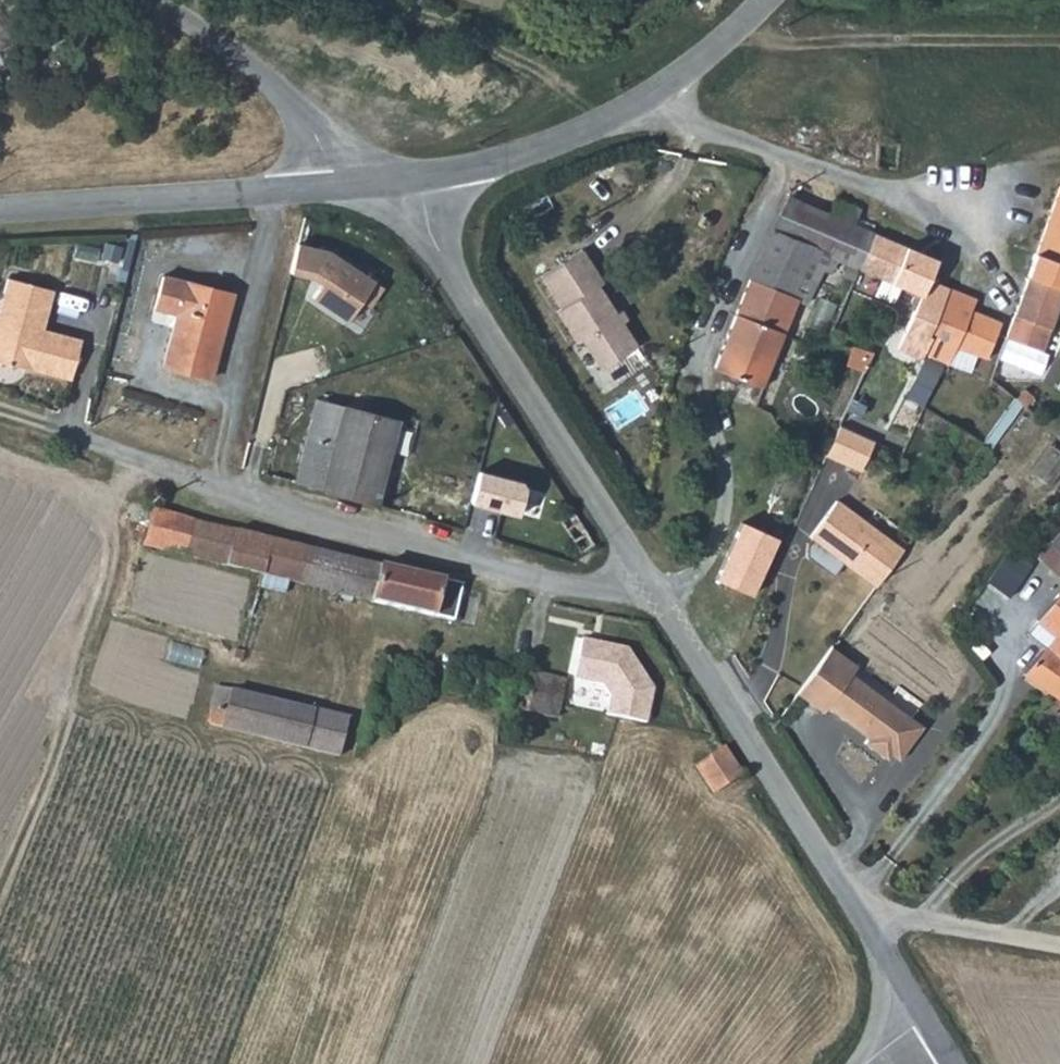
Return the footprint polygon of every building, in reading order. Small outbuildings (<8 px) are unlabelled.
[(1059,262),(1059,181),(1035,253),(1059,262)] [(830,214),(800,200),(796,206),(788,221),(778,217),(746,281),(712,368),(759,386),(794,299),(805,303),(828,256),(858,270),(873,233),(852,225),(859,209),(837,199),(830,214)] [(703,212),(697,222),(704,227),(710,217),(703,212)] [(914,316),(900,350),(923,357),(924,355),(948,290),(926,281),(936,260),(873,233),(858,270),(907,293),(900,311),(914,316)] [(353,329),(379,286),(297,237),(279,268),(309,285),(301,298),(353,329)] [(596,281),(600,278),(577,244),(537,270),(560,305),(555,308),(574,336),(579,333),(598,362),(635,338),(596,281)] [(1027,275),(1059,287),(1059,262),(1035,253),(1027,275)] [(42,313),(51,283),(5,270),(0,287),(0,355),(66,373),(78,334),(39,322),(32,320),(35,312),(42,313)] [(176,310),(161,362),(210,375),(233,293),(162,273),(153,304),(176,310)] [(1015,310),(1010,325),(1005,338),(1043,351),(1059,303),(1059,287),(1027,275),(1015,310)] [(948,290),(924,355),(948,363),(953,355),(986,359),(1001,322),(971,311),(975,300),(948,290)] [(39,322),(42,313),(35,312),(32,320),(39,322)] [(939,367),(900,350),(885,344),(859,402),(910,426),(939,367)] [(317,398),(295,481),(376,502),(398,419),(317,398)] [(950,438),(962,446),(970,434),(958,426),(950,438)] [(839,429),(825,459),(862,474),(874,444),(839,429)] [(877,586),(904,550),(837,501),(810,537),(877,586)] [(153,507),(145,546),(187,556),(196,518),(153,507)] [(187,556),(227,565),(236,527),(196,518),(187,556)] [(1059,525),(1038,555),(1059,572),(1059,526),(1059,525)] [(312,545),(236,527),(227,565),(265,574),(284,579),(303,584),(312,545)] [(303,584),(371,600),(380,561),(312,545),(303,584)] [(1002,549),(980,582),(1003,597),(1025,564),(1002,549)] [(371,600),(454,619),(462,581),(380,561),(371,600)] [(261,586),(284,592),(289,586),(284,582),(284,579),(265,574),(261,586)] [(1028,631),(1046,645),(1024,671),(1042,684),(1059,662),(1059,590),(1028,631)] [(576,641),(571,670),(607,676),(602,701),(632,706),(641,652),(576,641)] [(858,665),(832,646),(798,693),(823,712),(827,707),(868,737),(864,743),(887,760),(898,746),(906,751),(924,726),(852,673),(858,665)] [(236,648),(234,657),(242,659),(244,651),(236,648)] [(1042,684),(1059,697),(1059,662),(1042,684)] [(531,709),(538,675),(512,669),(505,703),(531,709)] [(558,716),(566,682),(538,675),(531,709),(558,716)] [(206,715),(213,723),(342,755),(352,716),(215,683),(206,715)] [(742,771),(725,744),(697,762),(714,790),(742,771)]
